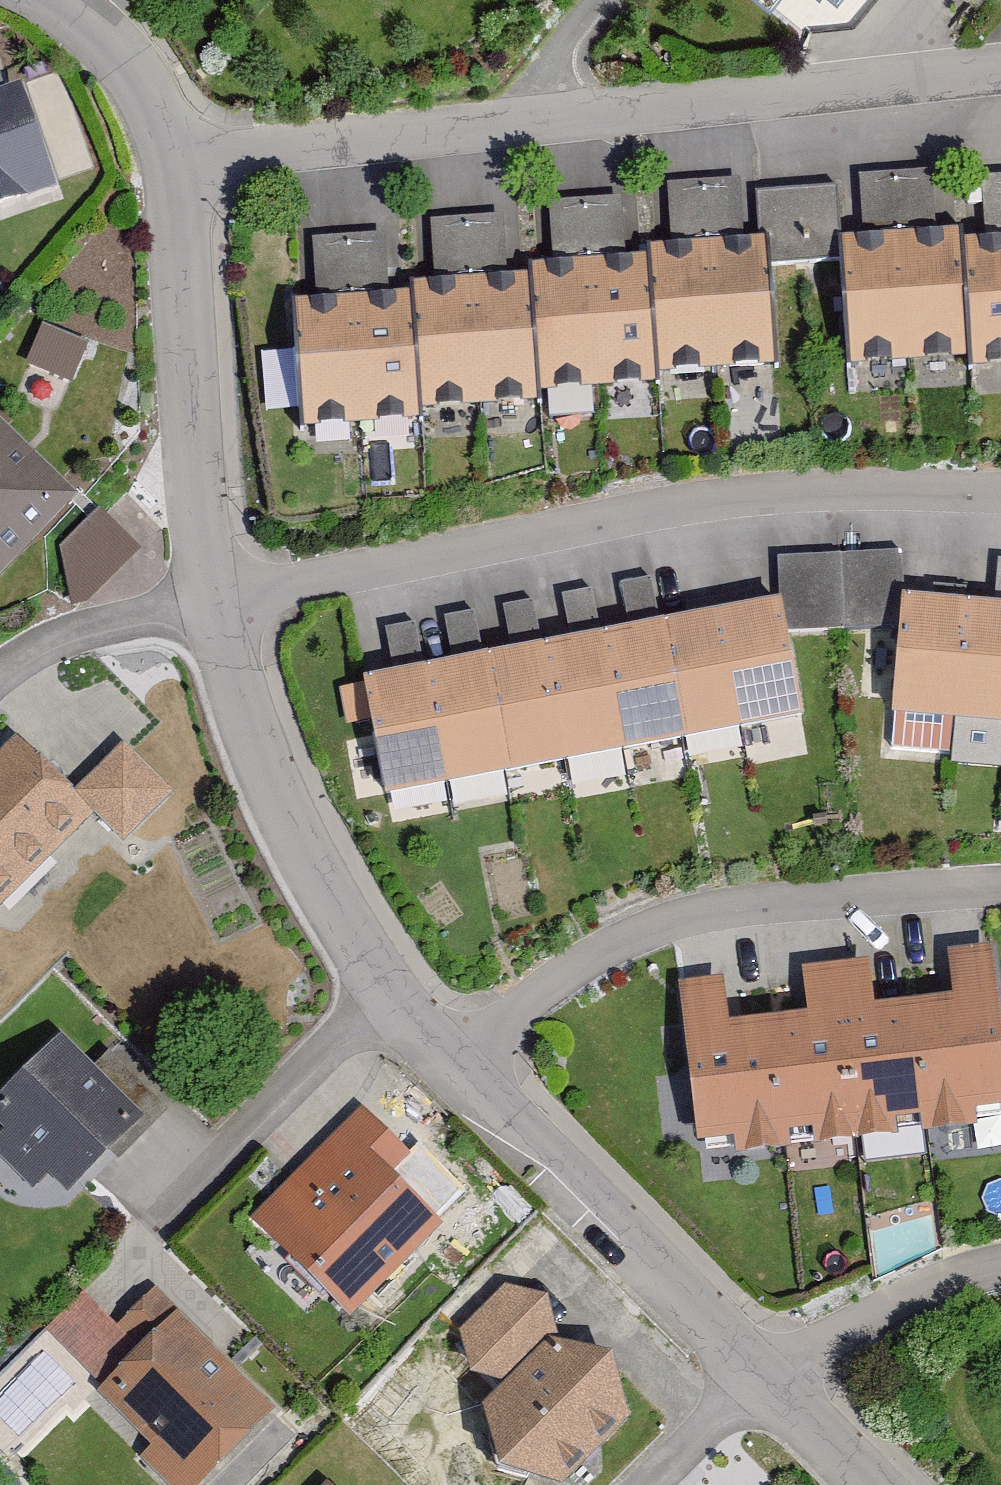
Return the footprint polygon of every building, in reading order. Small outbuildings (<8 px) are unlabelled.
[(45,200),(0,73),(0,216),(45,200)] [(967,242),(852,247),(858,370),(973,364),(968,260),(967,242)] [(767,245),(661,250),(662,273),(668,381),(774,375),(767,245)] [(968,260),(973,364),(1000,363),(1000,258),(968,260)] [(662,273),(536,279),(542,407),(669,400),(668,381),(662,273)] [(536,279),(419,285),(420,302),(426,413),(542,407),(536,279)] [(420,302),(303,309),(309,439),(427,433),(426,413),(420,302)] [(44,317),(27,357),(71,375),(88,335),(44,317)] [(69,505),(0,435),(0,572),(69,505)] [(50,550),(90,592),(140,544),(100,502),(50,550)] [(858,583),(905,582),(904,545),(781,547),(783,623),(859,622),(858,583)] [(475,603),(445,615),(457,645),(487,632),(475,603)] [(915,608),(905,723),(1000,732),(1000,616),(915,608)] [(795,711),(775,610),(377,690),(398,790),(795,711)] [(397,661),(424,657),(419,617),(392,621),(397,661)] [(90,812),(25,747),(0,771),(0,900),(90,812)] [(127,835),(166,796),(125,754),(85,793),(127,835)] [(1000,1117),(1000,1100),(987,983),(688,1018),(704,1151),(1000,1117)] [(140,1126),(64,1049),(0,1111),(0,1122),(71,1194),(140,1126)] [(267,1232),(347,1314),(438,1225),(358,1143),(267,1232)] [(505,1289),(458,1334),(470,1379),(506,1385),(483,1412),(500,1475),(542,1484),(569,1484),(631,1425),(613,1360),(557,1342),(547,1300),(505,1289)] [(84,1300),(51,1333),(106,1387),(138,1355),(84,1300)] [(138,1355),(106,1387),(96,1397),(151,1452),(141,1461),(164,1484),(201,1484),(274,1413),(177,1316),(138,1355)]
